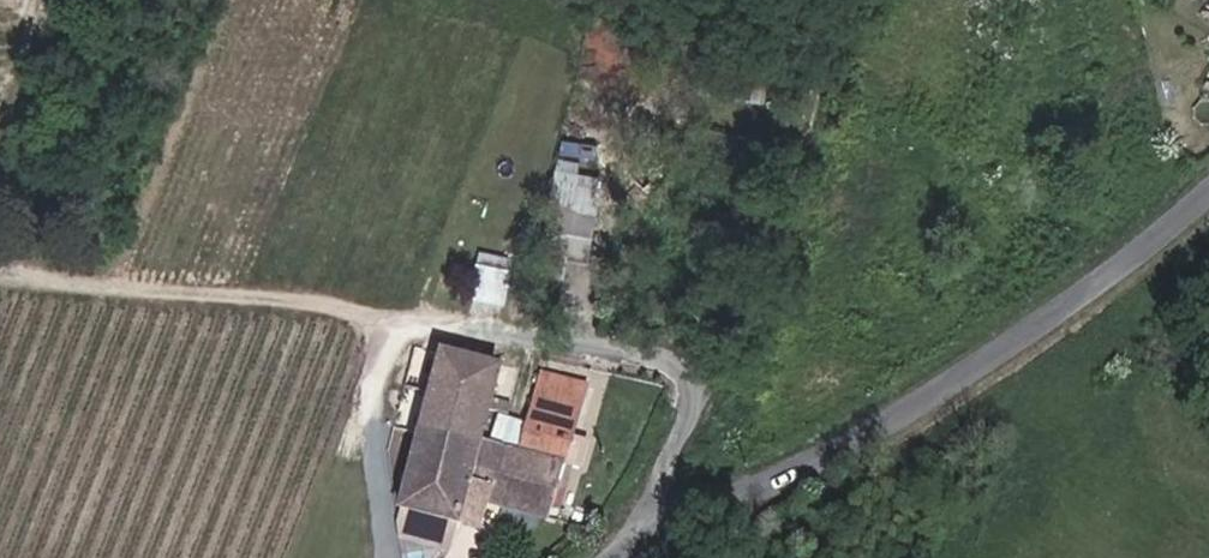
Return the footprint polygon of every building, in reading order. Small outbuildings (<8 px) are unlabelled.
[(608,218),(559,209),(550,258),(599,267),(608,218)] [(480,298),(511,300),(515,255),(483,252),(480,298)] [(526,469),(540,418),(549,383),(457,360),(436,444),(513,465),(526,469)] [(540,418),(589,431),(597,395),(549,383),(540,418)] [(500,513),(564,527),(576,472),(591,475),(595,451),(584,449),(589,431),(540,418),(526,469),(513,465),(503,500),(500,513)] [(483,496),(503,500),(513,465),(436,444),(419,512),(473,527),(483,496)]
